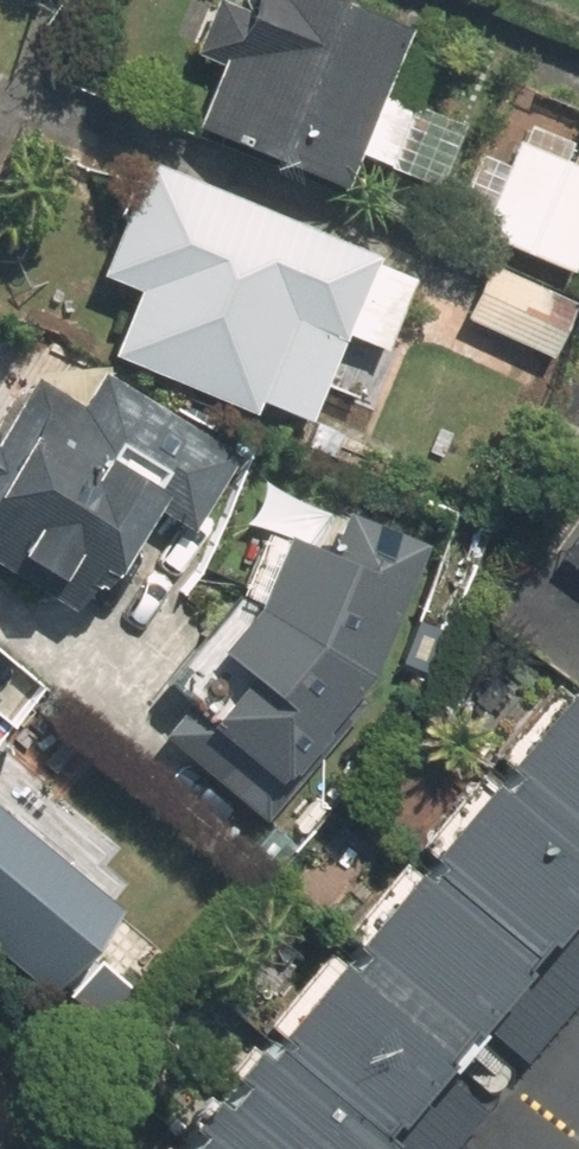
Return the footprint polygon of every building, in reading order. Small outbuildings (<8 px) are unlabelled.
[(394,165),(419,103),(393,92),(420,24),(360,0),(253,0),(198,135),(351,196),(368,154),(394,165)] [(491,125),(450,215),(571,271),(578,253),(578,166),(491,125)] [(113,362),(314,433),(347,339),(392,355),(423,269),(135,167),(99,269),(140,284),(113,362)] [(93,629),(158,519),(193,539),(239,461),(0,319),(0,575),(93,629)] [(239,670),(213,721),(309,771),(426,546),(349,505),(331,539),(300,523),(227,664),(239,670)] [(516,669),(88,1148),(296,1148),(578,831),(578,724),(516,669)] [(41,998),(118,909),(0,807),(0,963),(41,998)] [(13,1121),(0,1111),(0,1137),(13,1121)] [(566,1148),(578,1148),(578,1129),(566,1148)]
